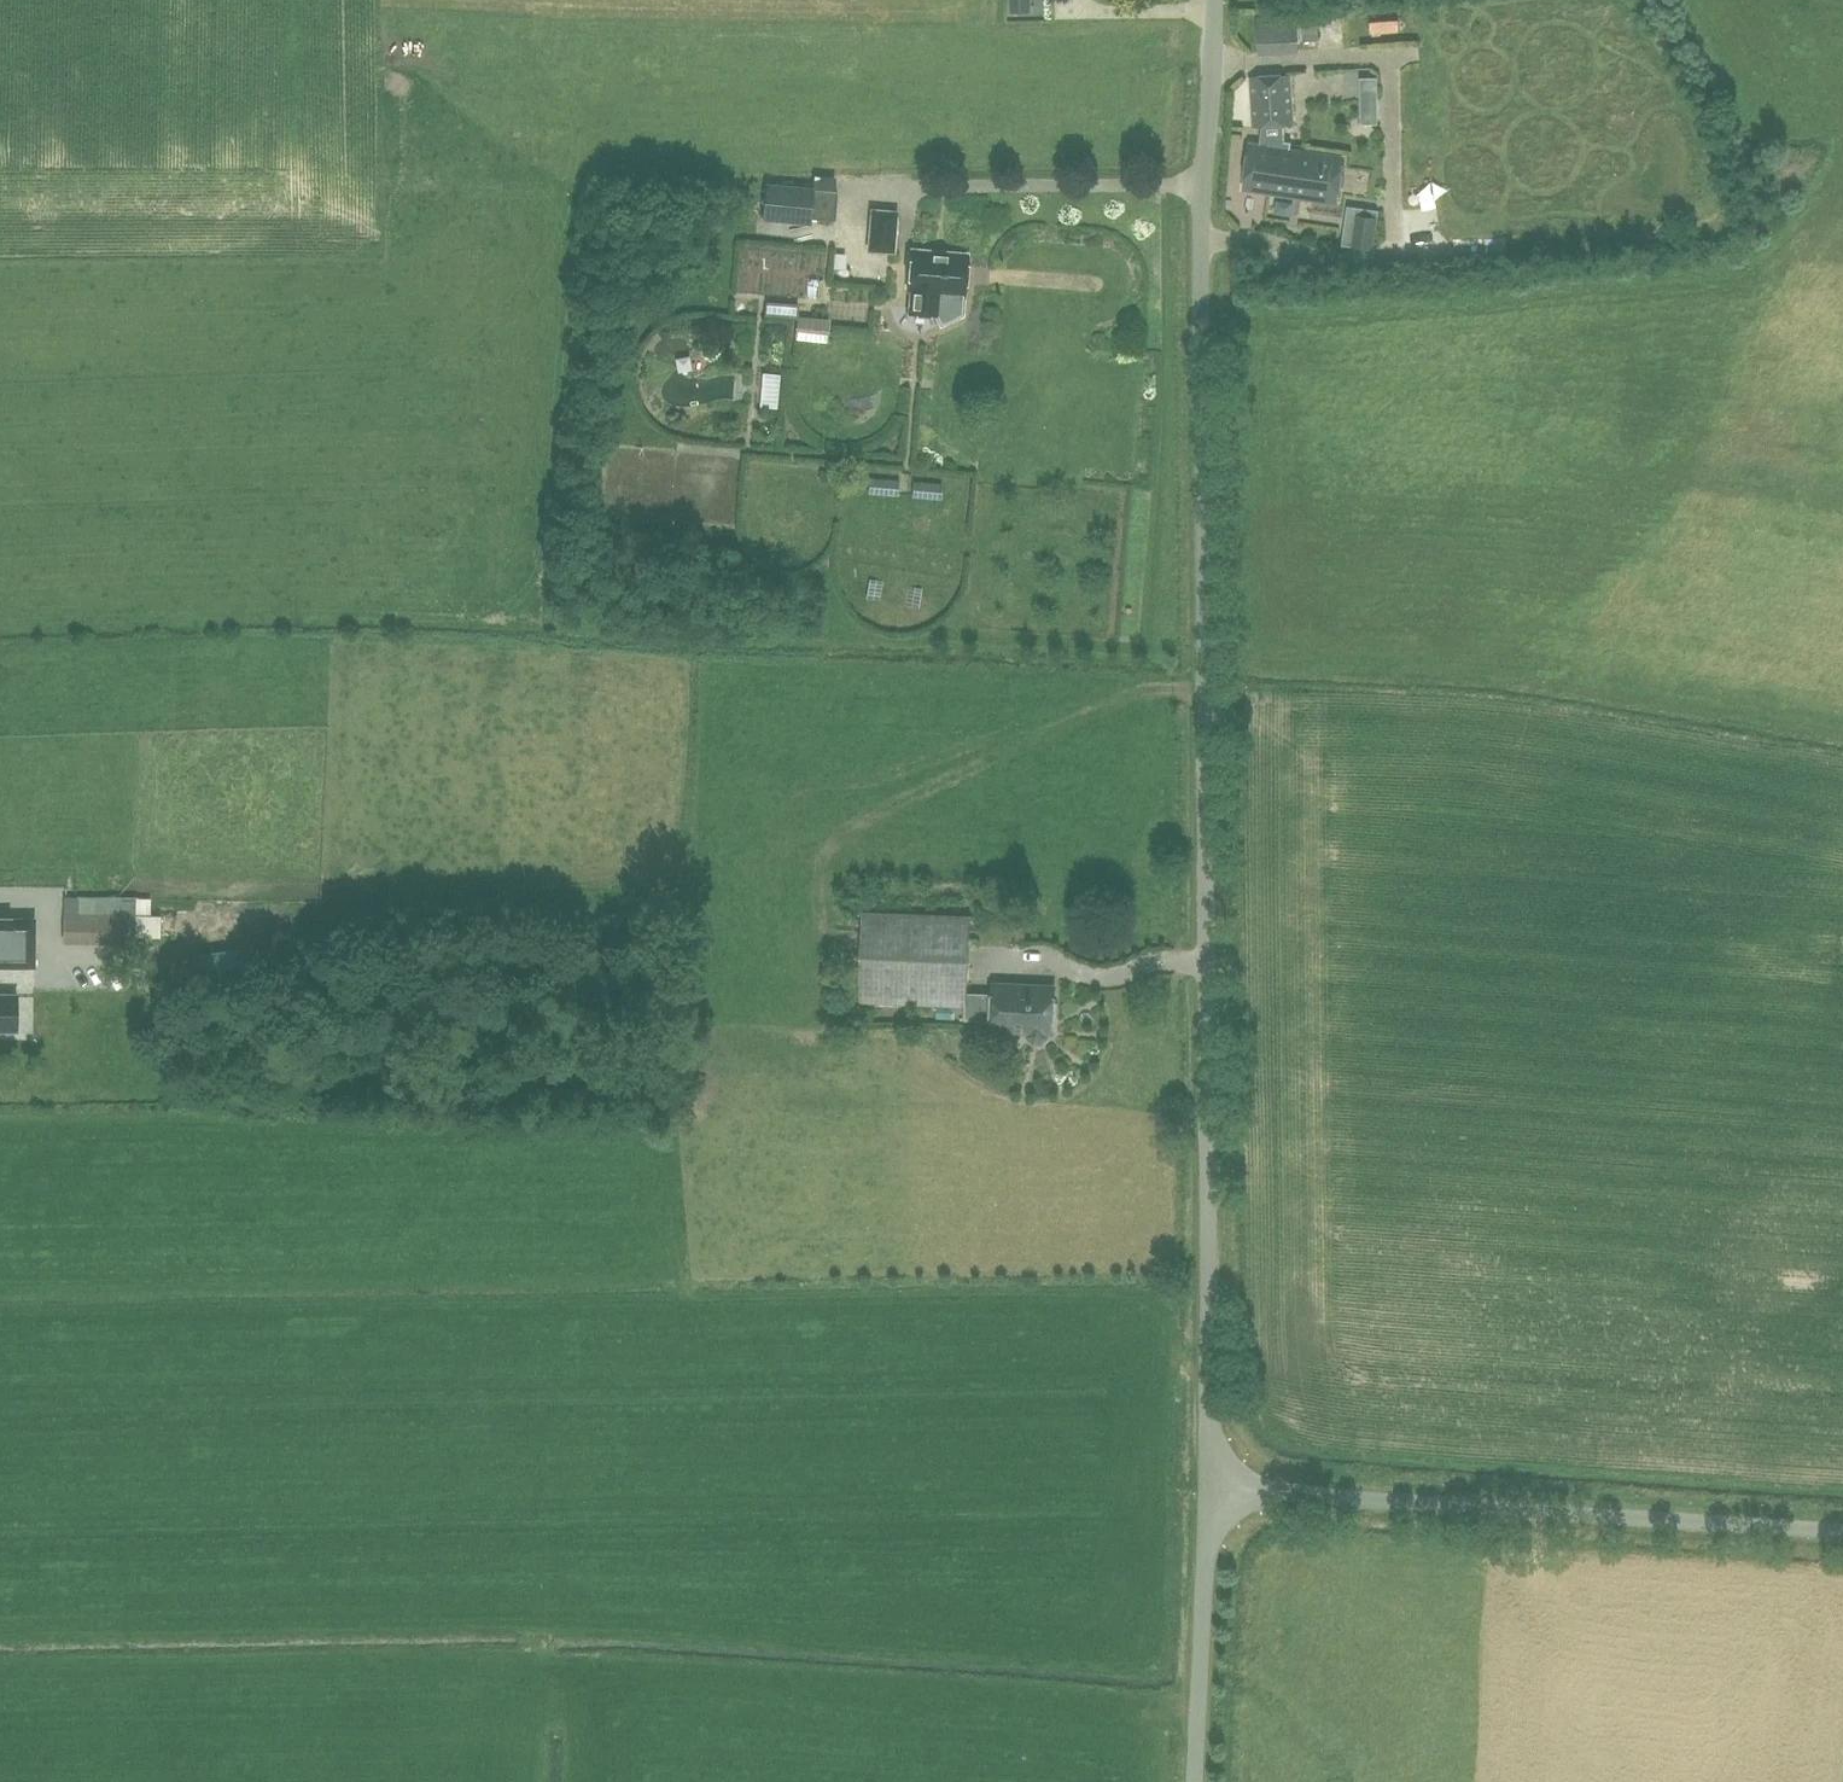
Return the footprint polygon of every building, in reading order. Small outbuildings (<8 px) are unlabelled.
[(1009,11),(1029,10),(1029,0),(1009,0),(1009,11)] [(1075,0),(1059,0),(1060,10),(1076,9),(1075,0)] [(1295,31),(1316,30),(1314,7),(1294,7),(1295,31)] [(1293,32),(1293,8),(1254,9),(1255,33),(1293,32)] [(1292,122),(1289,71),(1249,73),(1252,124),(1259,124),(1283,122),(1292,122)] [(1377,121),(1377,106),(1361,106),(1361,121),(1377,121)] [(1335,199),(1342,155),(1282,147),(1283,122),(1259,124),(1257,143),(1245,142),(1239,185),(1335,199)] [(761,220),(810,225),(814,187),(765,182),(761,220)] [(871,211),(867,254),(896,257),(900,213),(871,211)] [(1376,215),(1355,212),(1352,228),(1374,231),(1376,215)] [(942,321),(961,311),(967,255),(914,253),(909,314),(939,316),(942,321)] [(756,298),(755,310),(788,310),(788,298),(756,298)] [(797,317),(797,321),(795,339),(826,343),(829,320),(797,317)] [(133,942),(133,914),(62,913),(62,942),(133,942)] [(970,919),(862,914),(858,1001),(967,1006),(970,919)] [(0,918),(0,966),(34,966),(34,918),(0,918)] [(1047,1035),(1052,1035),(1054,988),(994,986),(992,1032),(1028,1034),(1028,1038),(1030,1042),(1033,1045),(1041,1045),(1045,1043),(1047,1039),(1047,1035)] [(17,1028),(17,995),(0,995),(0,1028),(17,1028)]
